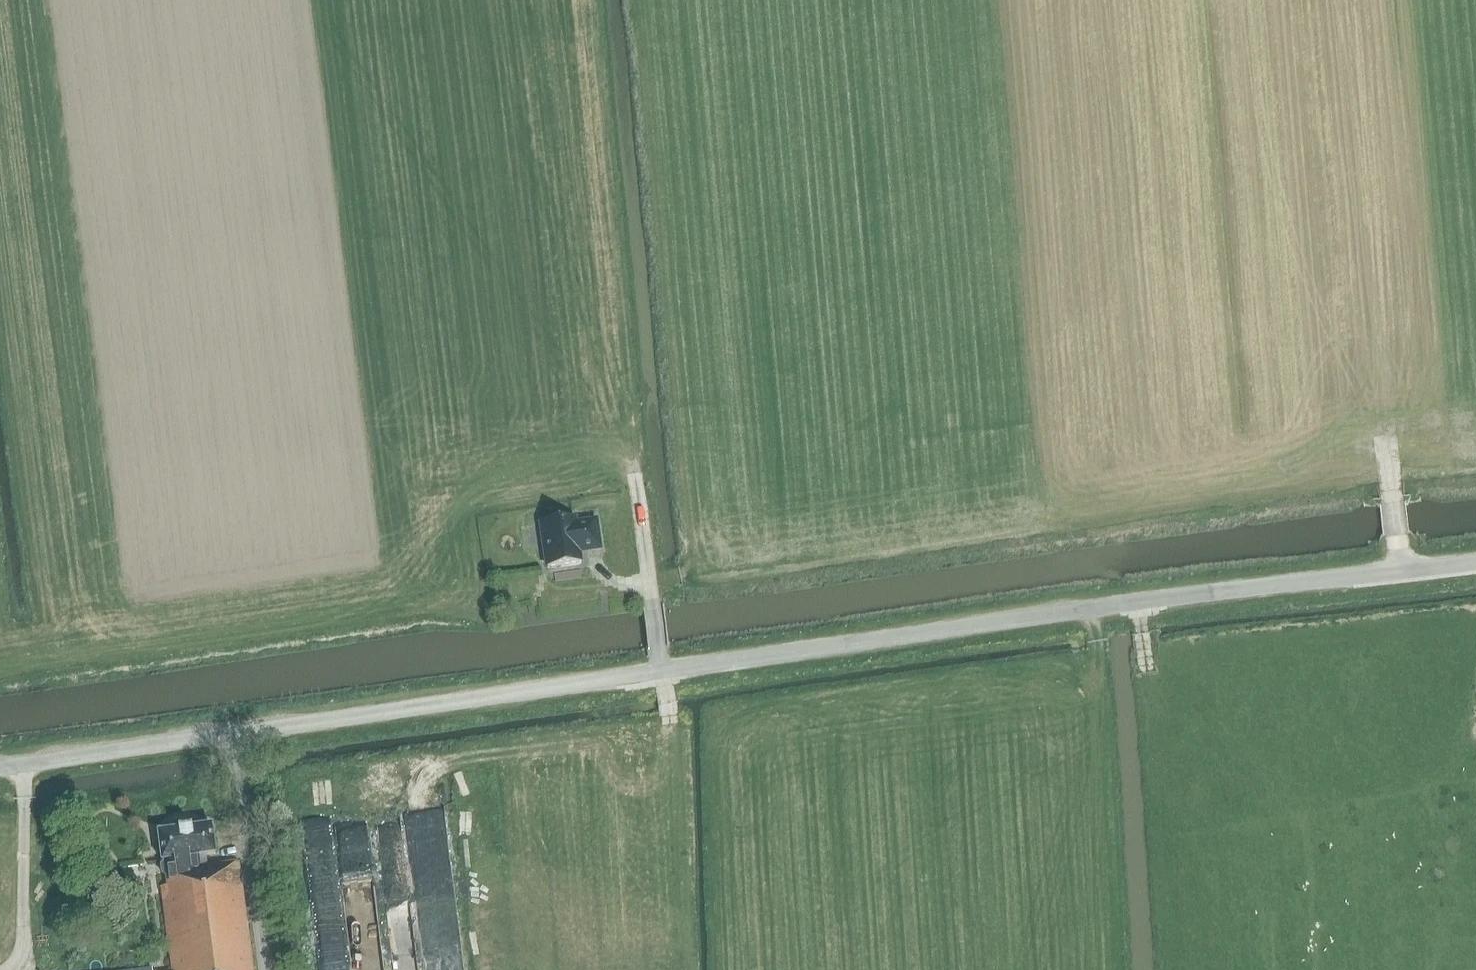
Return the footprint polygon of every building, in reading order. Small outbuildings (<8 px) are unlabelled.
[(597,517),(576,520),(576,516),(537,522),(544,568),(583,562),(581,554),(602,550),(597,517)] [(238,862),(198,867),(196,855),(214,853),(210,824),(156,831),(159,862),(162,861),(165,884),(160,884),(171,969),(252,969),(238,862)]
